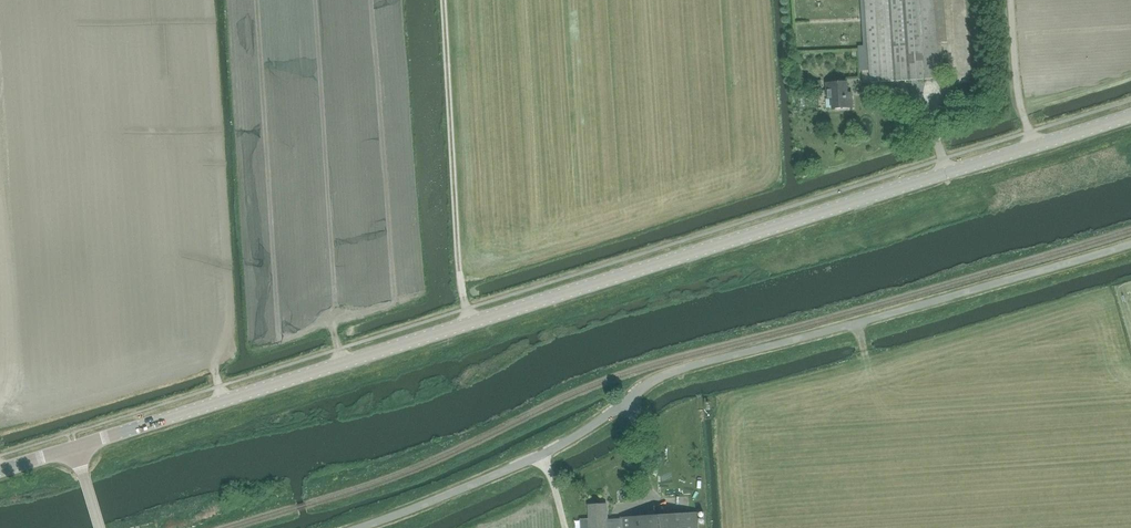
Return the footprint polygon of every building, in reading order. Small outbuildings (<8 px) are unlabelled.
[(870,70),(863,70),(863,83),(942,78),(937,0),(865,0),(870,70)] [(831,99),(832,107),(832,109),(852,107),(851,94),(847,94),(846,82),(825,84),(826,99),(831,99)] [(589,505),(590,527),(698,527),(697,512),(678,514),(623,517),(623,519),(608,520),(606,504),(589,505)]
